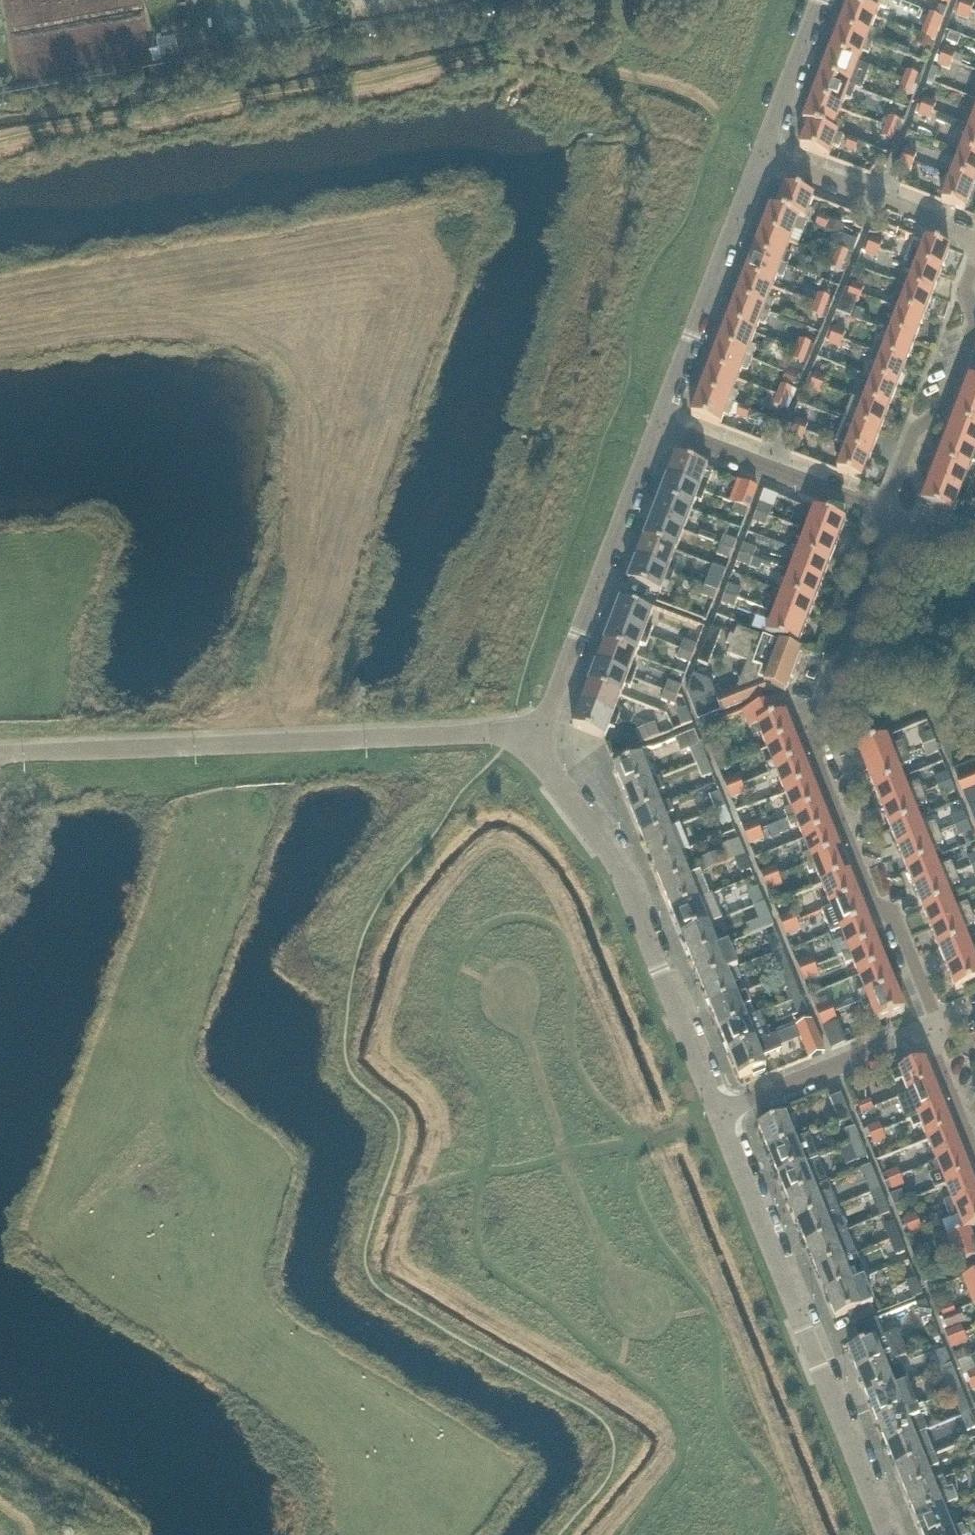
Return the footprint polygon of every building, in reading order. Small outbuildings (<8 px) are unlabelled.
[(890,0),(851,0),(848,8),(877,19),(881,7),(887,9),(890,0)] [(972,13),(974,5),(974,4),(964,0),(961,8),(972,13)] [(936,16),(944,19),(948,9),(940,6),(936,16)] [(872,30),(877,19),(848,8),(839,31),(873,44),(878,32),(872,30)] [(969,20),(972,13),(961,8),(958,15),(969,20)] [(940,28),(944,19),(936,16),(933,25),(940,28)] [(922,36),(936,42),(940,32),(936,31),(937,30),(926,26),(922,36)] [(869,55),(873,44),(839,31),(831,54),(859,65),(864,53),(869,55)] [(959,48),(963,39),(951,35),(948,44),(959,48)] [(927,64),(936,42),(922,36),(913,59),(927,64)] [(942,57),(953,62),(956,55),(944,50),(942,57)] [(850,88),(859,65),(831,54),(822,77),(850,88)] [(950,69),(953,62),(942,57),(939,65),(950,69)] [(966,60),(957,57),(955,63),(963,67),(966,60)] [(935,83),(940,70),(933,67),(928,81),(935,83)] [(905,82),(914,86),(918,76),(909,72),(905,82)] [(856,90),(850,88),(822,77),(813,100),(841,111),(846,99),(851,101),(856,90)] [(942,77),(938,92),(963,98),(966,83),(942,77)] [(910,95),(914,86),(905,82),(902,92),(910,95)] [(837,122),(841,111),(813,100),(804,123),(810,125),(838,136),(839,135),(842,125),(837,122)] [(923,108),(934,113),(937,105),(925,101),(923,108)] [(931,120),(934,113),(923,108),(920,115),(931,120)] [(970,115),(966,125),(974,128),(974,117),(970,115)] [(961,124),(941,116),(938,123),(958,131),(961,124)] [(893,142),(899,125),(890,122),(884,138),(893,142)] [(839,135),(838,136),(810,125),(801,148),(829,159),(835,147),(840,149),(845,137),(839,135)] [(966,125),(962,135),(968,137),(962,152),(974,157),(974,128),(966,125)] [(932,140),(935,134),(927,131),(925,137),(932,140)] [(856,153),(860,143),(850,140),(846,149),(856,153)] [(903,158),(915,163),(918,155),(906,151),(903,158)] [(974,185),(974,157),(962,152),(956,167),(951,165),(947,175),(974,186),(974,185)] [(912,170),(915,163),(903,158),(901,165),(912,170)] [(965,211),(974,186),(947,175),(943,185),(949,187),(943,203),(946,204),(945,205),(951,207),(952,206),(965,211)] [(810,211),(814,198),(786,187),(777,210),(801,219),(800,220),(806,222),(811,225),(816,213),(810,211)] [(931,196),(933,192),(921,187),(920,192),(931,196)] [(777,210),(774,209),(772,208),(763,231),(792,243),(796,230),(802,233),(806,222),(800,220),(801,219),(777,210)] [(827,230),(828,229),(831,221),(821,217),(817,226),(827,230)] [(836,233),(841,235),(844,227),(831,221),(828,229),(836,233)] [(787,254),(792,243),(763,231),(754,254),(788,268),(793,256),(787,254)] [(845,237),(841,235),(836,233),(830,247),(824,245),(820,253),(836,260),(845,237)] [(836,260),(849,265),(858,242),(845,237),(836,260)] [(865,245),(881,251),(884,243),(872,238),(870,245),(866,243),(865,245)] [(941,274),(950,250),(926,241),(922,253),(917,251),(912,263),(941,274)] [(878,258),(881,251),(865,245),(862,252),(878,258)] [(784,279),(788,268),(754,254),(745,278),(774,289),(779,277),(784,279)] [(845,274),(849,265),(836,260),(832,269),(845,274)] [(933,297),(941,274),(912,263),(908,274),(914,276),(909,288),(933,297)] [(769,300),(774,289),(745,278),(736,301),(771,314),(775,303),(769,300)] [(851,292),(862,296),(865,288),(854,284),(851,292)] [(881,308),(887,294),(870,288),(865,302),(881,308)] [(924,320),(933,297),(909,288),(905,299),(899,297),(895,308),(924,320)] [(860,303),(862,296),(851,292),(848,299),(860,303)] [(817,305),(830,310),(835,300),(822,295),(817,305)] [(766,325),(771,314),(736,301),(727,324),(756,335),(761,323),(766,325)] [(826,320),(830,310),(817,305),(813,315),(826,320)] [(915,343),(924,320),(895,308),(890,320),(896,322),(891,334),(915,343)] [(867,314),(858,311),(855,321),(864,324),(867,314)] [(752,346),(756,335),(727,324),(719,346),(753,359),(758,348),(752,346)] [(828,335),(844,341),(847,332),(836,328),(833,336),(829,334),(828,335)] [(906,365),(915,343),(891,334),(887,345),(881,343),(877,354),(906,365)] [(841,349),(844,341),(828,335),(826,341),(830,343),(829,345),(841,349)] [(799,351),(811,356),(816,346),(803,341),(799,351)] [(749,371),(753,359),(719,346),(710,370),(739,381),(743,369),(749,371)] [(807,365),(811,356),(799,351),(795,360),(807,365)] [(897,389),(906,365),(877,354),(873,365),(878,367),(874,380),(897,389)] [(734,392),(739,381),(710,370),(701,393),(736,406),(740,395),(734,392)] [(796,385),(799,377),(788,373),(784,381),(796,385)] [(808,381),(825,387),(828,378),(817,373),(816,376),(811,374),(808,381)] [(844,401),(851,387),(834,379),(827,393),(844,401)] [(974,405),(974,381),(970,379),(961,400),(974,405)] [(889,412),(897,389),(874,380),(869,391),(864,389),(860,400),(889,412)] [(821,396),(825,387),(808,381),(806,387),(811,388),(810,391),(821,396)] [(780,396),(789,400),(789,399),(793,401),(797,391),(784,386),(780,396)] [(731,417),(736,406),(701,393),(692,416),(721,427),(725,415),(731,417)] [(785,410),(789,400),(780,396),(776,406),(785,410)] [(880,435),(889,412),(860,400),(855,412),(861,414),(856,425),(880,435)] [(961,400),(953,421),(974,429),(974,405),(961,400)] [(748,420),(751,412),(741,408),(738,416),(748,420)] [(761,416),(753,413),(750,421),(759,424),(761,416)] [(790,426),(806,433),(809,426),(792,420),(790,426)] [(780,431),(783,425),(771,421),(769,427),(780,431)] [(953,421),(946,441),(974,452),(974,429),(953,421)] [(871,457),(880,435),(856,425),(852,437),(846,435),(842,446),(871,457)] [(803,440),(806,433),(790,426),(787,433),(803,440)] [(946,441),(938,462),(970,474),(973,464),(974,465),(974,452),(946,441)] [(862,481),(871,457),(842,446),(838,457),(843,460),(838,472),(862,481)] [(704,482),(708,469),(677,457),(668,479),(706,493),(710,484),(704,482)] [(966,483),(970,474),(938,462),(930,482),(967,497),(972,485),(966,483)] [(702,503),(706,493),(668,479),(660,499),(693,512),(697,501),(702,503)] [(963,508),(967,497),(930,482),(922,504),(953,516),(958,506),(963,508)] [(737,505),(750,509),(753,501),(740,496),(737,505)] [(685,532),(693,512),(660,499),(653,520),(685,532)] [(770,517),(774,509),(761,504),(758,513),(770,517)] [(746,519),(750,510),(737,505),(733,514),(746,519)] [(838,544),(846,522),(815,510),(810,522),(805,520),(801,529),(838,544)] [(767,527),(770,517),(758,513),(754,522),(767,527)] [(677,553),(685,532),(653,520),(645,540),(677,553)] [(830,564),(838,544),(801,529),(798,539),(803,541),(799,552),(830,564)] [(716,546),(718,540),(703,534),(700,539),(716,546)] [(720,547),(734,552),(738,542),(724,537),(720,547)] [(673,564),(677,553),(645,540),(637,561),(675,576),(678,566),(673,564)] [(742,554),(755,559),(758,549),(745,544),(742,554)] [(731,561),(734,552),(720,547),(717,555),(731,561)] [(822,585),(830,564),(799,552),(795,563),(789,561),(785,571),(822,585)] [(751,568),(755,559),(742,554),(738,563),(751,568)] [(671,585),(675,576),(637,561),(629,583),(661,595),(665,583),(671,585)] [(704,584),(705,574),(686,571),(684,582),(704,584)] [(815,605),(822,585),(785,571),(782,580),(787,582),(783,593),(815,605)] [(705,587),(719,592),(722,583),(709,578),(705,587)] [(726,595),(739,600),(742,590),(730,585),(726,595)] [(715,601),(719,592),(705,587),(702,596),(715,601)] [(807,626),(815,605),(783,593),(779,604),(773,602),(770,611),(807,626)] [(735,609),(739,600),(726,595),(722,604),(735,609)] [(653,614),(622,602),(621,602),(613,624),(651,638),(654,629),(649,627),(653,614)] [(799,647),(807,626),(770,611),(766,621),(772,623),(767,635),(799,647)] [(647,648),(651,638),(613,624),(605,644),(637,657),(642,645),(647,648)] [(757,685),(761,697),(777,690),(786,694),(802,653),(739,629),(735,638),(732,636),(728,646),(732,647),(729,655),(749,663),(739,688),(741,692),(757,685)] [(709,668),(722,633),(713,630),(699,664),(709,668)] [(681,649),(695,654),(698,646),(685,641),(681,649)] [(633,667),(637,657),(605,644),(598,664),(635,679),(639,669),(633,667)] [(691,664),(695,654),(681,649),(678,659),(691,664)] [(632,688),(635,679),(598,664),(590,685),(622,697),(626,686),(632,688)] [(716,697),(711,683),(694,677),(688,693),(699,722),(722,712),(716,697)] [(666,691),(679,696),(683,687),(669,682),(666,691)] [(617,709),(622,697),(590,685),(582,706),(619,720),(623,711),(617,709)] [(716,697),(722,712),(761,697),(757,685),(741,692),(739,688),(716,697)] [(676,705),(679,696),(666,691),(662,700),(676,705)] [(751,729),(784,715),(777,699),(744,712),(751,729)] [(616,730),(619,720),(582,706),(574,727),(606,740),(610,727),(616,730)] [(768,749),(795,738),(786,715),(784,715),(751,729),(752,729),(755,737),(762,734),(768,749)] [(652,741),(661,737),(657,728),(648,731),(652,741)] [(643,745),(652,741),(648,731),(639,735),(643,745)] [(707,760),(701,746),(695,732),(676,739),(682,754),(693,749),(699,764),(707,760)] [(924,747),(936,742),(932,733),(920,738),(924,747)] [(770,774),(804,761),(795,738),(768,749),(774,763),(767,766),(770,774)] [(904,743),(891,749),(886,738),(859,749),(868,770),(908,754),(904,743)] [(928,757),(940,752),(936,742),(924,747),(928,757)] [(899,769),(912,764),(908,754),(868,770),(876,790),(903,779),(899,769)] [(654,778),(650,780),(641,759),(615,769),(616,770),(626,793),(655,781),(654,778)] [(704,778),(713,775),(707,760),(699,764),(704,778)] [(786,794),(813,784),(804,761),(770,774),(774,783),(781,780),(786,794)] [(974,775),(974,762),(954,771),(959,782),(974,775)] [(940,787),(952,782),(948,773),(937,778),(940,787)] [(974,788),(974,775),(959,782),(963,793),(974,788)] [(728,792),(743,785),(740,777),(725,783),(728,792)] [(635,817),(661,807),(656,795),(666,791),(661,779),(655,781),(626,793),(635,817)] [(920,784),(907,789),(903,779),(876,790),(884,810),(924,794),(920,784)] [(952,782),(940,787),(944,797),(956,792),(952,782)] [(823,806),(818,794),(813,784),(786,794),(792,809),(785,812),(789,820),(823,806)] [(743,785),(728,792),(731,800),(746,794),(743,785)] [(974,801),(974,788),(963,793),(968,804),(974,801)] [(718,811),(726,808),(720,793),(712,797),(718,811)] [(915,809),(928,804),(924,794),(884,810),(892,830),(919,819),(915,809)] [(645,841),(670,830),(665,817),(675,813),(671,803),(661,807),(635,817),(645,841)] [(805,840),(832,829),(823,806),(789,820),(792,828),(799,825),(805,840)] [(726,808),(718,811),(724,826),(732,822),(726,808)] [(956,827),(968,822),(965,813),(953,818),(956,827)] [(936,824),(923,829),(919,819),(892,830),(900,850),(940,834),(936,824)] [(968,822),(956,827),(960,837),(972,832),(968,822)] [(747,837),(761,831),(758,823),(743,829),(747,837)] [(792,834),(787,823),(769,831),(773,842),(792,834)] [(807,865),(841,852),(832,829),(805,840),(811,854),(804,857),(807,865)] [(683,849),(679,851),(670,830),(645,841),(654,864),(684,852),(683,849)] [(761,831),(747,837),(750,845),(765,839),(761,831)] [(931,849),(944,844),(940,834),(900,850),(908,870),(935,859),(931,849)] [(737,859),(745,855),(739,841),(731,844),(737,859)] [(681,857),(685,855),(684,852),(654,864),(664,888),(690,878),(681,857)] [(850,875),(842,855),(841,852),(807,865),(810,874),(817,871),(823,886),(850,875)] [(724,868),(719,855),(703,861),(707,874),(724,868)] [(745,855),(737,859),(743,873),(751,870),(745,855)] [(952,864),(939,869),(935,859),(908,870),(916,890),(956,874),(952,864)] [(765,882),(780,876),(777,868),(762,874),(765,882)] [(673,912),(710,897),(701,874),(690,878),(664,888),(673,912)] [(947,889),(960,884),(956,874),(916,890),(924,910),(951,899),(947,889)] [(825,911),(832,908),(859,897),(850,875),(823,886),(829,900),(822,903),(825,911)] [(780,876),(765,882),(768,891),(783,885),(780,876)] [(756,906),(765,903),(759,888),(750,892),(756,906)] [(683,936),(709,926),(723,920),(713,896),(710,897),(673,912),(683,936)] [(842,931),(869,920),(859,897),(832,908),(842,931)] [(969,904),(955,909),(951,899),(924,910),(932,930),(973,914),(969,904)] [(765,903),(756,906),(762,921),(770,917),(765,903)] [(783,928),(798,922),(795,914),(780,920),(783,928)] [(974,925),(974,920),(973,914),(932,930),(941,950),(968,939),(964,929),(974,925)] [(851,954),(878,943),(869,920),(842,931),(851,954)] [(798,922),(783,928),(787,936),(802,930),(798,922)] [(721,944),(717,946),(709,926),(683,936),(692,960),(722,947),(721,944)] [(775,953),(784,950),(778,935),(769,939),(775,953)] [(972,949),(968,939),(941,950),(949,970),(974,960),(974,948),(972,949)] [(860,976),(887,965),(878,943),(851,954),(844,956),(847,965),(854,962),(860,976)] [(702,983),(728,973),(737,969),(739,968),(730,944),(722,947),(692,960),(702,983)] [(784,950),(775,953),(781,968),(790,965),(784,950)] [(802,973),(817,967),(813,959),(798,965),(802,973)] [(949,970),(957,991),(974,983),(974,960),(949,970)] [(862,1002),(896,988),(887,965),(860,976),(866,991),(859,994),(862,1002)] [(817,967),(802,973),(805,981),(820,975),(817,967)] [(732,984),(742,980),(737,969),(728,973),(702,983),(712,1007),(737,996),(732,984)] [(794,1001),(803,998),(797,983),(789,986),(794,1001)] [(878,1022),(905,1011),(896,988),(862,1002),(865,1010),(872,1008),(878,1022)] [(742,1008),(752,1004),(747,993),(737,996),(712,1007),(721,1031),(747,1020),(742,1008)] [(803,998),(794,1001),(800,1016),(809,1012),(803,998)] [(820,1019),(835,1013),(832,1004),(817,1010),(820,1019)] [(835,1013),(820,1019),(824,1027),(839,1021),(835,1013)] [(751,1029),(755,1027),(751,1018),(747,1020),(721,1031),(731,1054),(757,1044),(751,1029)] [(810,1059),(825,1053),(813,1021),(798,1027),(810,1059)] [(849,1047),(840,1025),(828,1030),(837,1052),(849,1047)] [(782,1050),(776,1036),(757,1044),(731,1054),(740,1078),(739,1078),(740,1079),(753,1074),(754,1077),(766,1072),(764,1069),(766,1068),(762,1058),(782,1050)] [(910,1094),(935,1084),(925,1061),(892,1074),(896,1082),(903,1079),(910,1094)] [(944,1107),(935,1084),(910,1094),(898,1099),(908,1122),(911,1121),(912,1120),(919,1117),(944,1107)] [(841,1124),(852,1119),(842,1095),(831,1099),(841,1124)] [(863,1114),(874,1109),(871,1101),(860,1106),(863,1114)] [(953,1130),(944,1107),(919,1117),(912,1120),(911,1121),(915,1129),(922,1126),(928,1140),(953,1130)] [(770,1152),(796,1142),(786,1117),(760,1128),(760,1129),(761,1129),(770,1152)] [(868,1138),(883,1132),(880,1124),(865,1130),(868,1138)] [(853,1146),(862,1143),(856,1128),(847,1132),(853,1146)] [(937,1163),(962,1153),(953,1130),(928,1140),(937,1163)] [(883,1132),(868,1138),(871,1145),(886,1139),(883,1132)] [(779,1176),(805,1165),(819,1160),(809,1136),(796,1142),(770,1152),(779,1176)] [(862,1143),(853,1146),(859,1161),(868,1157),(862,1143)] [(946,1186),(971,1175),(962,1153),(937,1163),(930,1166),(934,1174),(941,1171),(946,1186)] [(789,1200),(815,1189),(829,1184),(819,1160),(805,1165),(779,1176),(789,1200)] [(871,1194),(881,1190),(872,1166),(862,1171),(871,1194)] [(890,1182),(901,1178),(898,1170),(887,1174),(890,1182)] [(948,1211),(953,1209),(962,1206),(974,1201),(974,1184),(971,1175),(946,1186),(952,1200),(945,1203),(948,1211)] [(901,1178),(890,1182),(893,1189),(904,1185),(901,1178)] [(798,1223),(824,1213),(838,1207),(829,1184),(815,1189),(789,1200),(798,1223)] [(881,1190),(871,1194),(881,1218),(891,1214),(881,1190)] [(904,1194),(891,1199),(896,1210),(908,1205),(904,1194)] [(965,1231),(966,1231),(970,1230),(974,1228),(974,1201),(962,1206),(953,1209),(948,1211),(952,1220),(945,1223),(950,1236),(965,1231)] [(808,1247),(848,1231),(838,1207),(824,1213),(798,1223),(808,1247)] [(909,1228),(920,1224),(917,1216),(905,1220),(909,1228)] [(892,1241),(900,1238),(894,1223),(886,1226),(892,1241)] [(920,1224),(909,1228),(912,1235),(923,1231),(920,1224)] [(974,1259),(974,1243),(970,1230),(966,1231),(965,1231),(950,1236),(947,1238),(959,1266),(974,1259)] [(818,1271),(857,1255),(848,1231),(808,1247),(818,1271)] [(900,1238),(892,1241),(898,1255),(906,1252),(900,1238)] [(921,1258),(932,1254),(929,1246),(917,1250),(921,1258)] [(827,1295),(865,1279),(867,1279),(857,1255),(818,1271),(827,1295)] [(974,1306),(974,1274),(964,1278),(974,1306)] [(849,1314),(871,1305),(875,1304),(865,1279),(827,1295),(836,1318),(836,1319),(849,1314)] [(915,1298),(923,1295),(917,1280),(909,1283),(915,1298)] [(924,1320),(932,1317),(926,1302),(918,1305),(924,1320)] [(853,1325),(875,1315),(871,1305),(849,1314),(853,1325)] [(945,1317),(956,1313),(953,1305),(942,1310),(945,1317)] [(956,1313),(945,1317),(949,1328),(964,1322),(960,1312),(956,1313)] [(884,1338),(884,1337),(877,1320),(855,1329),(862,1346),(884,1338)] [(954,1339),(965,1335),(961,1327),(950,1331),(954,1339)] [(899,1360),(908,1356),(898,1331),(884,1337),(884,1338),(862,1346),(849,1352),(850,1353),(850,1352),(859,1375),(899,1359),(899,1360)] [(965,1335),(954,1339),(956,1347),(968,1342),(965,1335)] [(974,1355),(974,1349),(974,1347),(956,1354),(959,1361),(974,1355)] [(944,1369),(952,1365),(946,1350),(938,1354),(944,1369)] [(909,1383),(899,1360),(899,1359),(859,1375),(869,1399),(909,1383)] [(954,1393),(962,1390),(952,1365),(944,1369),(942,1370),(952,1394),(954,1393)] [(905,1413),(918,1407),(909,1383),(869,1399),(879,1423),(905,1413)] [(962,1390),(954,1393),(963,1417),(971,1413),(962,1390)] [(929,1415),(924,1405),(918,1407),(905,1413),(879,1423),(888,1447),(926,1432),(928,1431),(923,1417),(929,1415)] [(963,1417),(969,1431),(974,1428),(974,1422),(971,1413),(963,1417)] [(898,1470),(917,1463),(924,1460),(935,1455),(926,1432),(888,1447),(898,1470)] [(907,1494),(933,1484),(928,1472),(940,1467),(935,1455),(924,1460),(917,1463),(898,1470),(907,1494)] [(954,1488),(949,1490),(944,1479),(933,1484),(907,1494),(917,1518),(943,1508),(943,1507),(959,1501),(954,1488)] [(952,1531),(943,1508),(917,1518),(924,1534),(943,1534),(952,1531)] [(964,1527),(952,1531),(943,1534),(967,1534),(964,1527)]
